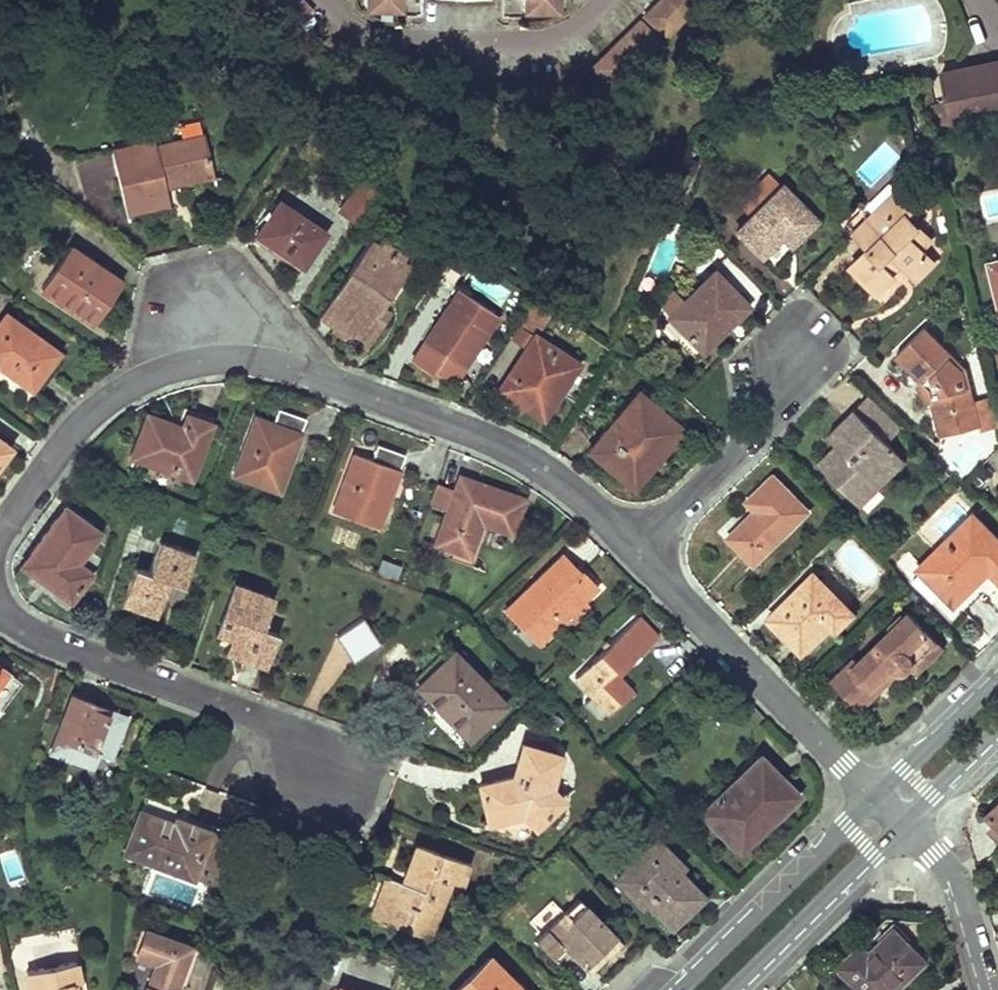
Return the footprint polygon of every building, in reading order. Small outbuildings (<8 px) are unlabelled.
[(292,30),(314,9),(305,0),(262,0),(292,30)] [(365,8),(397,9),(398,17),(421,18),(422,0),(365,0),(365,8)] [(502,18),(527,20),(527,12),(559,12),(559,0),(503,0),(502,18)] [(603,58),(625,79),(704,0),(662,0),(603,58)] [(938,75),(950,133),(997,123),(997,63),(938,75)] [(111,149),(126,215),(157,208),(170,205),(164,181),(176,179),(176,180),(213,171),(204,133),(155,144),(154,139),(111,149)] [(358,224),(380,192),(362,179),(340,211),(358,224)] [(781,187),(735,230),(761,256),(768,249),(782,236),(790,245),(815,222),(781,187)] [(919,203),(902,187),(855,233),(870,249),(851,266),(876,292),(893,275),(890,272),(896,267),(901,262),(904,265),(916,277),(932,262),(920,250),(931,239),(906,215),(919,203)] [(326,232),(279,202),(257,235),(287,255),(303,265),(326,232)] [(407,263),(369,238),(319,317),(333,327),(346,336),(364,347),(389,310),(384,307),(376,302),(381,294),(386,296),(407,263)] [(70,247),(41,288),(93,324),(107,303),(122,282),(70,247)] [(890,272),(893,275),(904,265),(901,262),(896,267),(890,272)] [(714,272),(669,316),(695,344),(723,317),(726,314),(732,320),(746,306),(714,272)] [(457,290),(423,342),(451,360),(464,368),(476,349),(469,344),(491,312),(457,290)] [(381,294),(376,302),(384,307),(389,299),(386,296),(381,294)] [(491,312),(469,344),(476,349),(498,316),(491,312)] [(723,317),(695,344),(701,350),(732,320),(726,314),(723,317)] [(5,315),(0,322),(0,366),(31,389),(41,375),(57,352),(5,315)] [(346,336),(333,327),(330,331),(343,340),(346,336)] [(965,369),(924,328),(895,356),(921,381),(918,384),(928,404),(933,402),(936,416),(941,436),(980,426),(965,369)] [(560,391),(577,364),(534,336),(498,389),(515,401),(517,397),(542,412),(557,389),(560,391)] [(683,430),(639,391),(589,450),(606,465),(625,481),(651,451),(659,458),(683,430)] [(887,415),(869,396),(854,410),(873,429),(887,415)] [(254,418),(234,475),(279,491),(289,464),(279,460),(290,431),(300,435),(306,419),(295,415),(279,409),(272,425),(254,418)] [(849,415),(828,436),(836,445),(817,464),(850,498),(863,485),(873,495),(906,463),(888,444),(902,430),(887,415),(873,429),(854,410),(849,415)] [(147,415),(130,457),(191,479),(211,423),(186,414),(182,427),(147,415)] [(290,431),(279,460),(289,464),(300,435),(290,431)] [(0,440),(0,460),(9,447),(0,440)] [(355,453),(333,511),(378,528),(405,455),(390,449),(378,445),(372,460),(355,453)] [(651,451),(625,481),(633,489),(659,458),(651,451)] [(756,510),(729,536),(748,556),(755,562),(808,511),(773,476),(748,501),(756,510)] [(461,477),(437,543),(470,555),(483,522),(511,533),(524,498),(501,490),(461,477)] [(860,508),(873,495),(863,485),(850,498),(860,508)] [(50,528),(22,565),(71,601),(91,573),(76,563),(99,531),(65,507),(50,528)] [(919,567),(955,602),(989,570),(997,579),(997,541),(973,516),(919,567)] [(135,568),(122,602),(139,609),(156,615),(168,581),(183,585),(195,554),(160,542),(150,573),(135,568)] [(562,554),(505,609),(523,628),(533,639),(538,644),(562,620),(569,627),(591,606),(584,599),(596,587),(587,576),(582,571),(576,575),(568,566),(571,563),(562,554)] [(813,574),(769,617),(791,639),(802,650),(830,624),(834,629),(851,612),(813,574)] [(233,636),(228,651),(253,660),(264,664),(275,632),(260,627),(271,598),(234,584),(217,631),(233,636)] [(837,684),(861,708),(878,691),(873,686),(892,667),(898,671),(905,671),(911,666),(917,671),(941,647),(908,613),(837,684)] [(639,616),(575,679),(609,714),(631,694),(610,673),(641,644),(645,648),(658,635),(652,629),(639,616)] [(335,631),(351,662),(380,647),(364,617),(335,631)] [(523,628),(517,633),(528,643),(533,639),(523,628)] [(453,652),(416,686),(447,716),(470,739),(505,704),(453,652)] [(0,667),(0,683),(8,672),(0,667)] [(873,686),(878,691),(898,671),(892,667),(873,686)] [(95,703),(72,696),(51,753),(92,767),(97,752),(112,757),(125,719),(101,711),(104,706),(95,703)] [(101,711),(125,719),(126,714),(104,706),(101,711)] [(508,778),(481,785),(484,800),(490,825),(523,817),(536,829),(564,802),(550,788),(560,754),(523,744),(516,768),(514,773),(512,776),(508,778)] [(797,796),(759,756),(700,814),(728,842),(759,813),(768,823),(797,796)] [(984,817),(995,829),(997,831),(997,804),(984,817)] [(151,815),(140,811),(125,853),(173,871),(176,863),(195,870),(210,830),(188,822),(183,834),(171,829),(173,823),(151,815)] [(759,813),(728,842),(738,852),(768,823),(759,813)] [(173,823),(171,829),(183,834),(188,822),(175,817),(173,823)] [(990,834),(997,842),(997,831),(995,829),(990,834)] [(675,857),(656,839),(616,878),(633,896),(643,888),(648,894),(644,899),(672,926),(685,914),(703,897),(670,862),(675,857)] [(457,884),(465,861),(416,844),(408,867),(415,869),(410,885),(403,883),(393,879),(381,911),(403,918),(400,928),(420,935),(427,914),(436,918),(449,881),(457,884)] [(176,863),(173,871),(192,878),(195,870),(176,863)] [(408,867),(403,883),(410,885),(415,869),(408,867)] [(384,876),(370,917),(400,928),(403,918),(381,911),(393,879),(384,876)] [(578,898),(564,911),(569,917),(583,903),(578,898)] [(564,911),(534,940),(556,962),(567,951),(582,967),(614,936),(583,903),(569,917),(564,911)] [(427,914),(420,935),(429,938),(436,918),(427,914)] [(842,969),(861,989),(896,989),(927,960),(895,927),(871,948),(863,955),(860,952),(842,969)] [(191,946),(146,931),(136,955),(155,962),(145,989),(175,989),(191,946)] [(614,936),(582,967),(587,972),(599,961),(619,941),(614,936)] [(489,957),(455,989),(516,989),(514,988),(517,986),(489,957)] [(27,972),(31,989),(72,989),(70,982),(77,981),(80,981),(75,962),(27,972)] [(77,981),(70,982),(72,989),(78,989),(77,981)]
